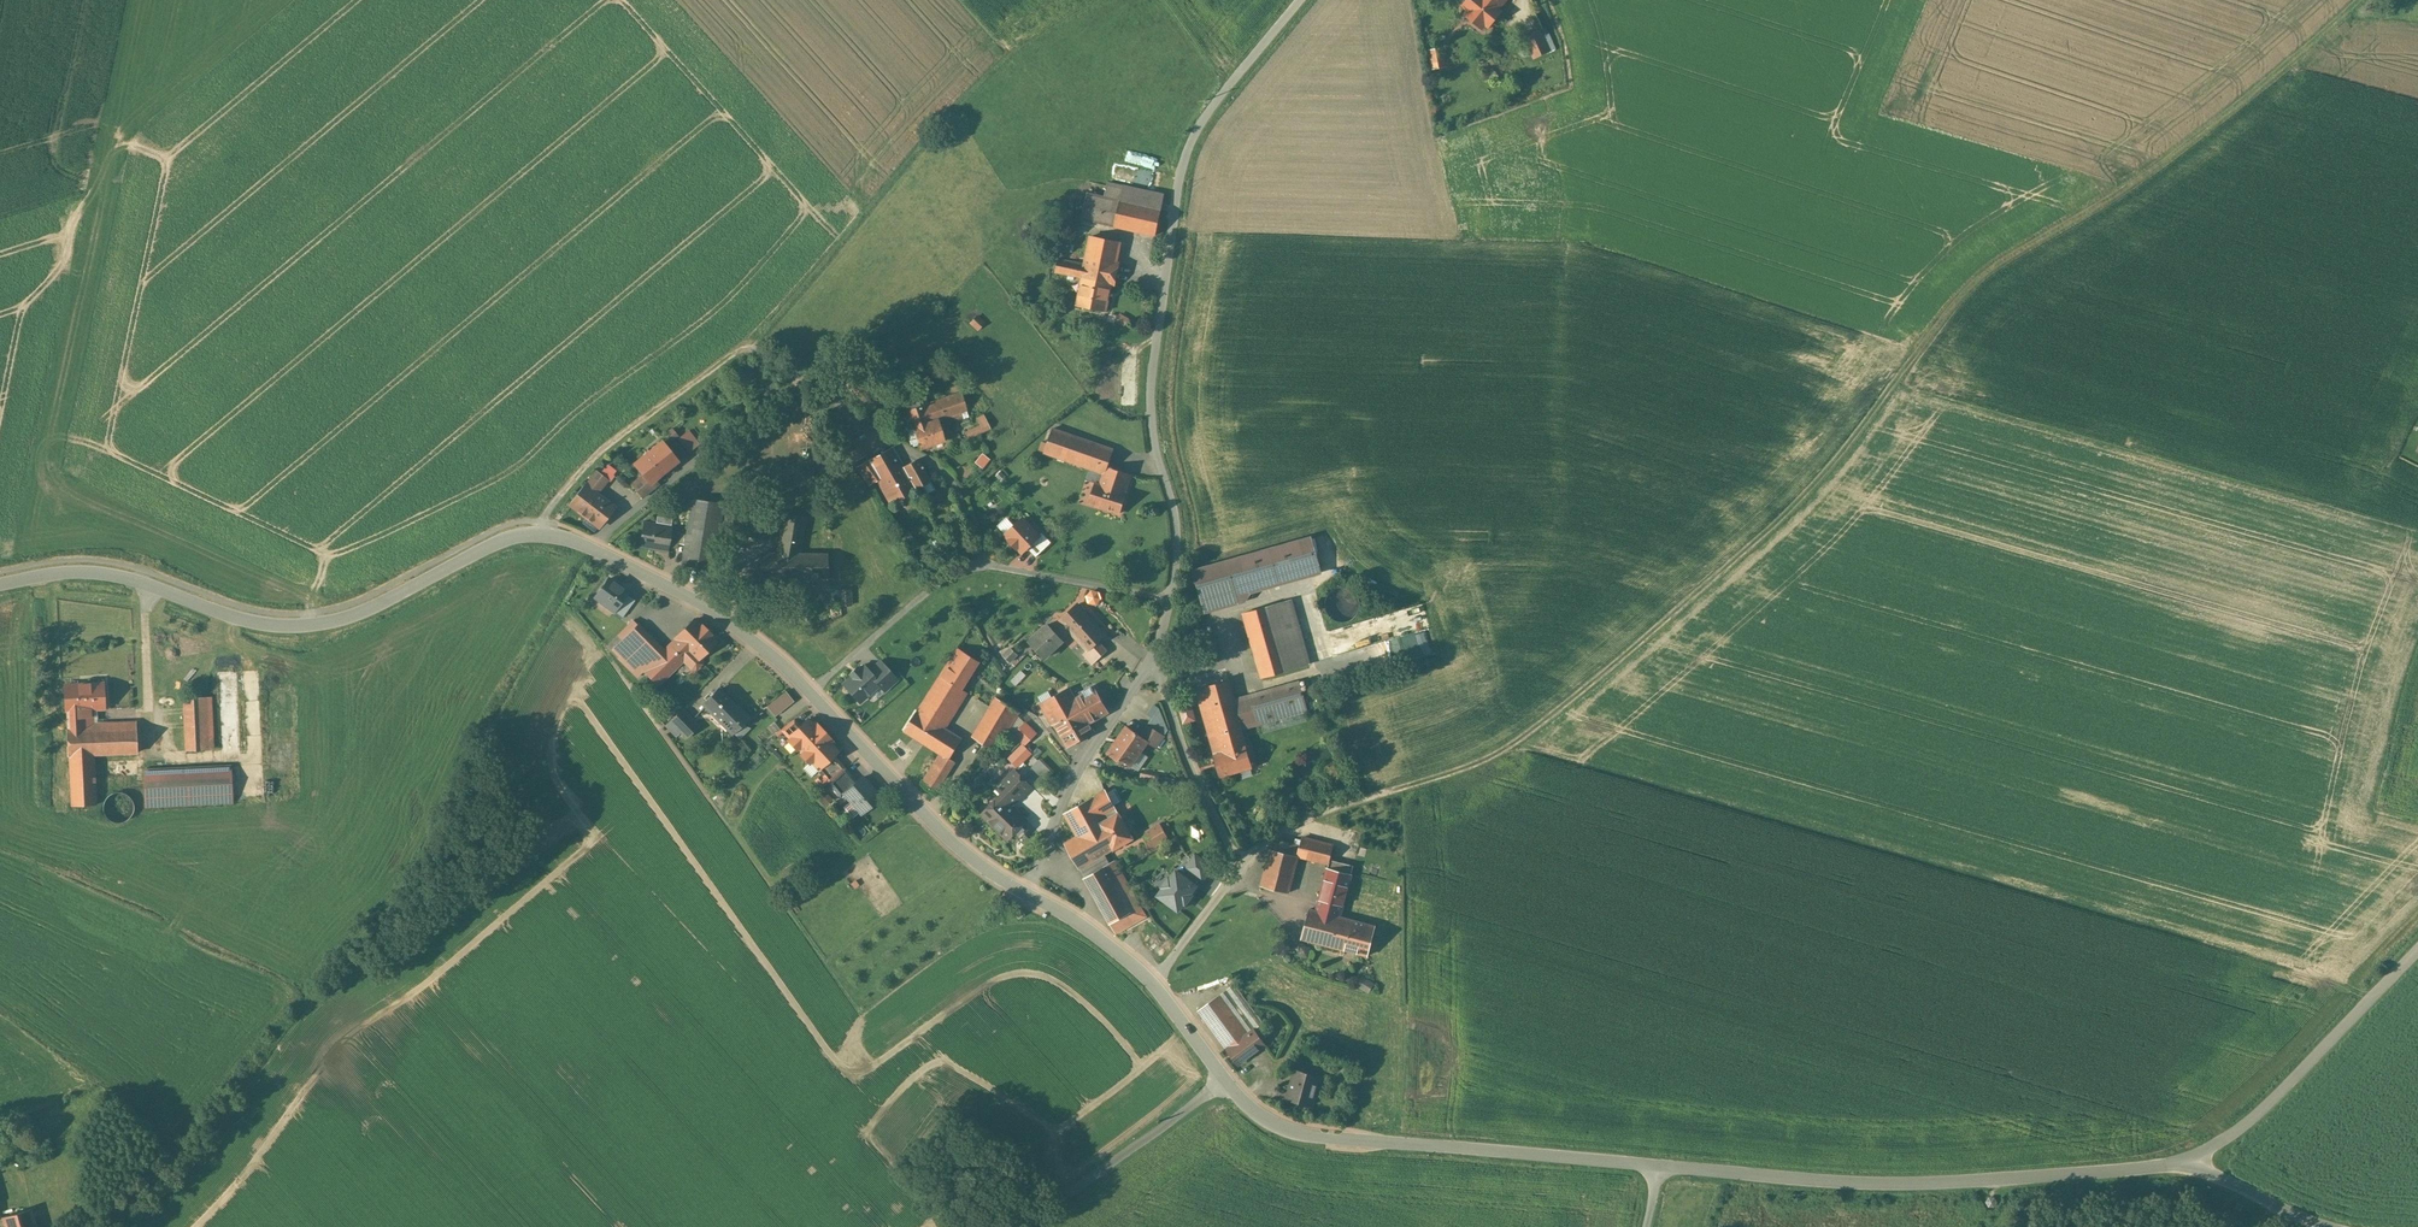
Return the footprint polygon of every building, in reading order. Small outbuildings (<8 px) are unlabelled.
[(1465,8),(1468,11),(1465,14),(1481,28),(1485,25),(1488,27),(1501,11),(1498,9),(1505,0),(1472,0),(1465,8)] [(1539,32),(1526,38),(1530,47),(1537,44),(1541,54),(1548,51),(1539,32)] [(1537,44),(1530,47),(1534,57),(1541,54),(1537,44)] [(1441,48),(1430,50),(1433,69),(1445,67),(1441,48)] [(1164,195),(1108,183),(1105,197),(1087,193),(1081,219),(1155,236),(1164,195)] [(1120,243),(1090,237),(1084,265),(1082,278),(1076,306),(1105,312),(1111,285),(1113,285),(1118,264),(1116,263),(1120,243)] [(1084,265),(1057,259),(1055,272),(1082,278),(1084,265)] [(1123,312),(1119,321),(1128,325),(1132,317),(1123,312)] [(981,316),(973,320),(979,330),(986,326),(981,316)] [(868,403),(855,389),(846,397),(859,411),(868,403)] [(961,393),(928,404),(928,403),(901,413),(907,431),(913,428),(919,449),(943,440),(937,420),(966,410),(961,393)] [(868,403),(859,411),(864,417),(873,408),(868,403)] [(1086,441),(1052,429),(1044,453),(1103,474),(1104,474),(1106,468),(1112,450),(1086,441)] [(848,446),(860,461),(869,453),(858,439),(848,446)] [(662,442),(634,464),(647,481),(649,484),(654,479),(663,472),(663,471),(676,461),(677,461),(677,460),(668,448),(662,442)] [(676,442),(668,448),(677,460),(685,454),(676,442)] [(891,448),(867,462),(877,480),(891,504),(914,491),(894,454),(891,448)] [(918,459),(902,450),(894,454),(914,491),(930,482),(918,459)] [(852,462),(832,477),(838,485),(858,471),(856,468),(852,462)] [(867,462),(856,468),(858,471),(868,485),(877,480),(867,462)] [(1130,476),(1106,468),(1104,474),(1103,474),(1099,485),(1095,483),(1089,504),(1119,514),(1125,493),(1124,493),(1129,476),(1130,476)] [(1103,474),(1090,469),(1085,479),(1095,483),(1099,485),(1103,474)] [(607,480),(596,471),(585,485),(597,494),(607,480)] [(642,475),(632,483),(637,489),(647,481),(642,475)] [(637,489),(636,490),(642,498),(659,485),(654,479),(649,484),(647,481),(637,489)] [(597,494),(585,485),(570,505),(599,527),(614,507),(597,494)] [(722,504),(692,499),(681,565),(712,570),(718,530),(722,504)] [(774,512),(722,504),(718,530),(769,538),(774,512)] [(783,514),(776,554),(799,554),(805,517),(783,514)] [(1038,536),(1022,519),(1005,535),(1010,540),(1009,541),(1016,548),(1017,547),(1022,552),(1027,548),(1039,537),(1038,536)] [(670,528),(644,523),(640,545),(658,548),(658,550),(666,552),(667,547),(670,530),(670,528)] [(679,532),(670,530),(667,547),(677,548),(679,532)] [(1051,543),(1042,532),(1038,536),(1039,537),(1027,548),(1035,558),(1051,543)] [(1310,538),(1240,558),(1250,593),(1320,573),(1310,538)] [(776,554),(761,554),(761,585),(808,586),(808,579),(827,579),(827,555),(799,554),(776,554)] [(1240,558),(1193,571),(1203,606),(1250,593),(1240,558)] [(612,583),(598,601),(617,616),(631,597),(612,583)] [(1358,611),(1359,605),(1358,598),(1354,592),(1348,589),(1342,588),(1335,589),(1329,593),(1326,599),(1325,605),(1326,612),(1330,618),(1336,621),(1342,622),(1349,621),(1355,617),(1358,611)] [(849,590),(840,590),(840,606),(850,605),(849,590)] [(1290,600),(1243,613),(1261,678),(1308,665),(1290,600)] [(1104,635),(1077,605),(1060,621),(1063,624),(1070,632),(1087,650),(1093,645),(1104,635)] [(618,635),(623,641),(638,625),(633,620),(618,635)] [(707,635),(694,621),(695,621),(694,620),(676,638),(691,653),(698,660),(700,657),(716,642),(708,634),(707,635)] [(1048,625),(1029,642),(1044,659),(1063,641),(1062,640),(1070,632),(1063,624),(1054,632),(1048,625)] [(623,641),(618,645),(630,658),(651,638),(638,625),(623,641)] [(651,638),(630,658),(643,671),(663,651),(651,638)] [(663,651),(643,671),(644,671),(658,686),(683,661),(691,653),(676,638),(663,651)] [(630,658),(618,645),(613,650),(620,656),(619,657),(638,676),(644,671),(643,671),(630,658)] [(1093,645),(1087,650),(1083,654),(1092,664),(1101,655),(1093,645)] [(958,648),(940,676),(961,689),(979,662),(958,648)] [(1011,648),(1003,656),(1009,662),(1017,654),(1011,648)] [(698,660),(691,653),(683,661),(691,669),(696,669),(702,664),(702,659),(700,657),(698,660)] [(896,680),(880,662),(869,672),(880,684),(879,685),(884,691),(896,680)] [(864,666),(859,670),(857,667),(849,674),(852,677),(843,684),(859,702),(879,685),(880,684),(869,672),(864,666)] [(961,689),(940,676),(918,711),(944,728),(967,693),(961,689)] [(1227,681),(1197,689),(1213,746),(1214,746),(1216,754),(1246,746),(1241,730),(1234,705),(1232,700),(1227,681)] [(1299,681),(1232,700),(1234,705),(1241,730),(1307,711),(1299,681)] [(103,683),(65,685),(66,710),(68,710),(69,730),(94,729),(94,724),(93,709),(104,708),(103,683)] [(1068,688),(1041,703),(1053,724),(1055,723),(1068,746),(1093,732),(1088,723),(1074,700),(1068,688)] [(748,717),(737,705),(736,707),(718,689),(703,704),(721,722),(721,723),(732,733),(748,717)] [(777,713),(798,700),(791,689),(770,703),(777,713)] [(1094,689),(1074,700),(1088,723),(1107,712),(1094,689)] [(202,697),(183,698),(186,751),(205,750),(202,697)] [(995,697),(972,736),(996,751),(1019,712),(995,697)] [(1188,698),(1177,701),(1183,724),(1195,721),(1188,698)] [(1158,716),(1156,719),(1160,721),(1167,708),(1156,702),(1151,712),(1158,716)] [(693,721),(681,709),(670,721),(686,738),(693,731),(688,725),(693,721)] [(918,711),(917,710),(904,731),(940,754),(949,759),(949,758),(962,739),(944,728),(918,711)] [(813,725),(808,720),(807,719),(806,720),(807,720),(799,727),(789,736),(789,737),(790,739),(788,740),(788,741),(788,742),(792,745),(796,750),(797,749),(799,747),(803,752),(801,754),(800,755),(801,755),(808,763),(809,764),(809,763),(811,761),(818,768),(818,769),(833,755),(836,752),(837,752),(837,751),(830,744),(832,743),(833,743),(833,742),(833,741),(833,742),(816,723),(815,723),(813,725)] [(1028,719),(1015,733),(1025,741),(1010,756),(1021,766),(1036,751),(1028,744),(1041,731),(1028,719)] [(793,720),(781,729),(788,738),(789,737),(789,736),(799,727),(793,720)] [(69,730),(66,730),(68,755),(69,755),(72,806),(96,804),(93,754),(137,753),(136,722),(94,724),(94,729),(69,730)] [(1163,737),(1147,725),(1140,736),(1147,741),(1147,742),(1156,748),(1163,737)] [(1140,736),(1127,727),(1108,754),(1120,762),(1122,760),(1130,766),(1147,742),(1147,741),(1140,736)] [(1216,754),(1213,755),(1219,777),(1252,767),(1249,757),(1252,756),(1249,746),(1246,746),(1216,754)] [(940,754),(923,781),(937,790),(954,762),(949,758),(949,759),(940,754)] [(833,755),(818,769),(818,768),(817,769),(828,783),(845,769),(833,755)] [(1041,758),(1035,766),(1048,776),(1055,767),(1041,758)] [(230,765),(144,769),(145,807),(232,803),(230,765)] [(845,769),(828,783),(840,797),(843,794),(843,793),(856,782),(845,769)] [(1008,787),(981,815),(1007,839),(1027,820),(1012,805),(1031,787),(1014,771),(1003,782),(1008,787)] [(871,790),(861,778),(856,782),(843,793),(843,794),(861,814),(880,797),(873,789),(871,790)] [(1105,790),(1064,813),(1077,837),(1099,824),(1118,813),(1105,790)] [(133,813),(134,807),(132,801),(129,796),(124,793),(118,792),(112,793),(107,797),(104,802),(103,807),(104,813),(108,818),(113,821),(119,822),(124,821),(129,818),(133,813)] [(1132,838),(1118,813),(1099,824),(1114,849),(1132,838)] [(1077,837),(1065,844),(1079,869),(1114,849),(1099,824),(1077,837)] [(1160,824),(1143,834),(1151,849),(1152,848),(1168,838),(1160,824)] [(1333,846),(1302,838),(1299,846),(1297,856),(1297,857),(1328,865),(1329,860),(1333,846)] [(1299,846),(1278,840),(1273,850),(1297,856),(1299,846)] [(1273,850),(1271,850),(1261,886),(1288,893),(1297,857),(1297,856),(1273,850)] [(1353,866),(1329,860),(1328,865),(1327,868),(1351,874),(1353,866)] [(1114,861),(1084,878),(1115,933),(1145,916),(1114,861)] [(1351,874),(1327,868),(1316,911),(1309,909),(1301,939),(1367,956),(1374,926),(1355,921),(1339,917),(1347,891),(1351,874)] [(1372,984),(1363,978),(1358,986),(1367,991),(1372,984)] [(1247,1034),(1219,996),(1199,1011),(1227,1049),(1247,1034)] [(1247,1034),(1227,1049),(1238,1064),(1264,1045),(1253,1030),(1247,1034)] [(1304,1068),(1299,1067),(1295,1069),(1287,1099),(1311,1105),(1319,1077),(1306,1073),(1306,1072),(1304,1068)] [(2,1217),(5,1226),(36,1226),(30,1209),(2,1217)]
